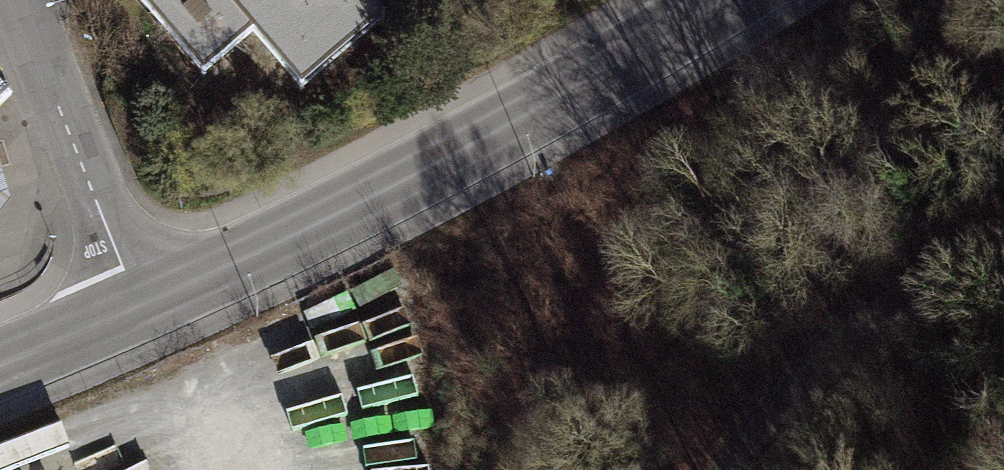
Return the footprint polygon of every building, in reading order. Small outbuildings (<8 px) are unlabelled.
[(206,95),(259,50),(305,102),(389,30),(362,0),(123,0),(206,95)]
